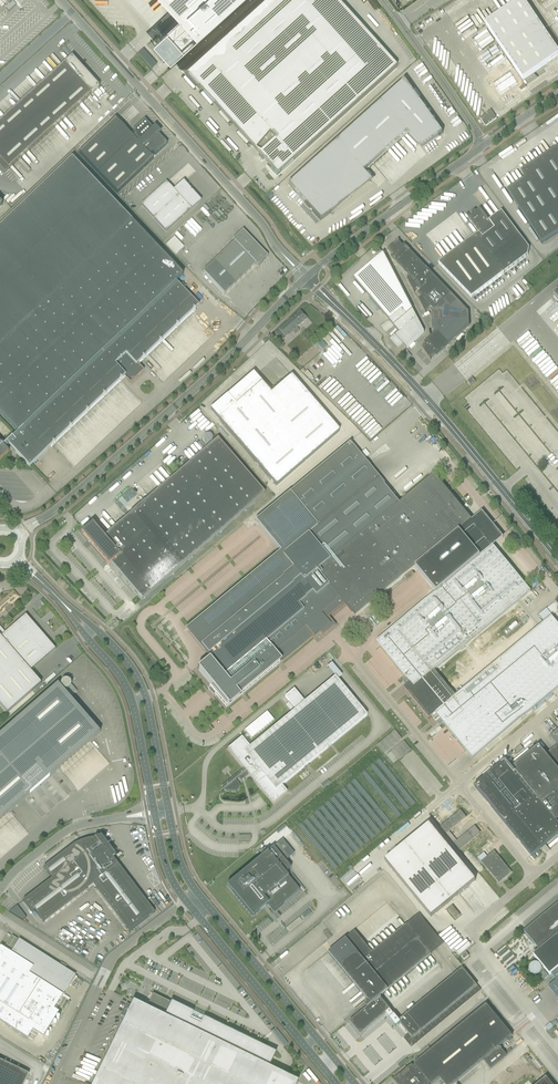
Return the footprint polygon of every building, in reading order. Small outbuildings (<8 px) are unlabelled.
[(180,18),(162,34),(179,53),(237,0),(164,0),(180,18)] [(180,69),(199,90),(258,156),(263,161),(266,164),(277,176),(396,69),(334,0),(257,0),(180,69)] [(523,80),(557,56),(557,52),(522,0),(521,0),(485,25),(523,80)] [(456,26),(466,41),(480,32),(476,25),(473,21),(472,21),(470,17),(456,26)] [(91,95),(98,89),(71,59),(0,123),(0,170),(4,174),(91,95)] [(506,75),(490,86),(493,90),(492,91),(497,98),(514,86),(506,75)] [(369,179),(369,178),(364,173),(373,165),(406,136),(408,134),(421,149),(421,148),(441,135),(442,134),(404,80),(402,82),(288,185),(319,220),(320,221),(330,214),(331,213),(369,179)] [(115,119),(78,154),(117,194),(153,160),(149,156),(152,153),(155,156),(167,145),(158,136),(160,134),(154,128),(153,130),(144,121),(132,132),(135,135),(132,138),(115,119)] [(523,176),(528,182),(509,195),(542,244),(557,233),(557,153),(523,176)] [(148,354),(193,311),(198,306),(182,289),(183,289),(186,289),(186,286),(183,286),(183,285),(178,285),(176,282),(182,276),(72,159),(0,227),(0,413),(18,432),(2,446),(0,444),(0,460),(8,452),(5,449),(9,445),(29,467),(124,377),(130,383),(137,377),(136,376),(142,370),(140,368),(141,367),(137,364),(148,354)] [(183,183),(178,187),(173,191),(166,183),(141,206),(166,233),(190,210),(191,211),(201,202),(191,192),(190,192),(191,191),(183,183)] [(423,211),(424,216),(428,215),(428,218),(433,217),(433,215),(437,214),(437,211),(441,211),(440,201),(435,201),(435,203),(431,204),(431,207),(427,207),(427,210),(423,211)] [(444,260),(438,264),(472,298),(477,295),(503,275),(504,274),(528,256),(529,249),(520,237),(501,212),(501,213),(491,220),(489,222),(480,210),(476,213),(474,211),(471,213),(470,214),(472,216),(468,219),(479,234),(475,236),(475,237),(474,237),(444,260)] [(234,242),(203,272),(224,295),(256,265),(257,267),(260,269),(264,265),(261,263),(267,257),(242,231),(232,240),(234,242)] [(174,237),(166,245),(175,255),(183,247),(174,237)] [(425,312),(429,308),(431,307),(435,312),(432,315),(432,314),(431,314),(432,328),(432,327),(437,332),(425,344),(426,345),(422,349),(422,348),(430,360),(430,359),(435,355),(436,356),(469,327),(468,313),(404,246),(403,247),(398,242),(399,241),(398,241),(387,250),(388,250),(392,254),(394,256),(391,258),(410,278),(407,280),(407,279),(414,293),(414,292),(419,287),(422,290),(418,294),(422,297),(419,300),(418,299),(425,313),(426,313),(425,312)] [(383,254),(353,279),(389,321),(394,326),(412,310),(383,254)] [(394,335),(390,339),(394,341),(394,343),(398,347),(398,348),(402,344),(407,349),(411,345),(424,332),(416,317),(412,311),(412,310),(394,326),(394,327),(400,333),(395,336),(394,335)] [(275,333),(279,337),(282,340),(292,331),(295,334),(297,332),(298,333),(299,332),(298,331),(299,330),(297,327),(306,319),(300,312),(275,333)] [(192,332),(188,331),(188,333),(189,337),(188,342),(191,342),(192,337),(195,338),(196,341),(191,341),(196,342),(197,341),(198,349),(199,345),(198,344),(209,342),(199,341),(199,342),(198,335),(197,332),(198,331),(196,323),(195,327),(196,331),(192,332)] [(321,340),(314,346),(320,353),(327,347),(321,340)] [(273,393),(270,395),(254,375),(253,374),(236,389),(227,396),(210,410),(218,420),(276,486),(339,432),(296,382),(291,376),(283,384),(273,393)] [(94,422),(90,422),(89,432),(97,433),(97,434),(99,434),(100,422),(94,422)] [(88,453),(101,440),(96,435),(93,437),(94,438),(90,441),(94,445),(91,448),(88,445),(84,449),(88,453)] [(217,439),(149,498),(104,537),(92,523),(81,533),(109,565),(110,563),(142,600),(264,494),(217,439)] [(185,630),(187,629),(211,659),(210,660),(209,659),(202,665),(197,669),(211,686),(210,687),(212,690),(212,691),(212,692),(212,693),(213,693),(214,693),(214,692),(216,694),(226,706),(312,635),(313,635),(318,630),(320,632),(321,632),(330,624),(328,622),(331,620),(331,619),(329,617),(345,604),(346,606),(355,617),(362,611),(384,593),(401,579),(414,568),(417,572),(432,590),(436,594),(384,637),(383,637),(377,642),(380,646),(414,687),(408,693),(429,718),(436,713),(466,750),(473,758),(557,688),(557,625),(552,618),(455,697),(434,671),(530,592),(485,536),(464,512),(435,476),(400,504),(396,500),(350,443),(255,521),(280,551),(186,629),(185,630)] [(70,460),(81,460),(81,455),(80,455),(80,451),(74,451),(73,448),(70,448),(70,450),(69,450),(69,453),(65,454),(65,458),(67,458),(67,457),(70,457),(70,460)] [(391,597),(395,593),(399,589),(397,587),(389,594),(391,597)] [(5,610),(7,612),(12,607),(10,605),(19,598),(13,592),(0,603),(0,614),(5,610)] [(552,616),(557,611),(557,605),(556,602),(547,610),(552,616)] [(539,616),(544,622),(552,616),(547,610),(539,616)] [(7,713),(41,684),(30,671),(55,650),(44,637),(42,638),(39,634),(40,633),(25,616),(4,634),(1,631),(2,630),(0,627),(0,706),(7,713)] [(328,667),(338,679),(343,676),(333,663),(328,667)] [(224,788),(224,789),(221,791),(224,789),(226,791),(233,792),(236,791),(238,790),(239,789),(240,787),(240,785),(239,783),(236,779),(238,777),(241,781),(242,780),(243,782),(245,781),(244,778),(249,774),(273,804),(287,792),(282,786),(305,767),(307,769),(307,768),(305,766),(367,715),(335,677),(305,702),(294,689),(285,696),(296,709),(250,747),(242,737),(228,749),(244,768),(222,786),(224,788)] [(60,685),(60,686),(61,686),(61,687),(61,688),(62,688),(62,689),(63,689),(63,690),(64,690),(70,697),(77,692),(71,685),(71,684),(70,684),(70,683),(70,682),(69,682),(69,681),(68,681),(68,680),(67,680),(66,680),(65,680),(64,680),(63,680),(63,681),(62,681),(62,682),(61,682),(61,683),(61,684),(60,684),(60,685)] [(0,735),(0,740),(39,786),(100,733),(57,685),(0,735)] [(396,730),(377,744),(393,763),(411,749),(396,730)] [(39,786),(0,740),(0,820),(39,786)] [(474,787),(531,856),(557,834),(557,751),(557,752),(552,756),(549,759),(538,746),(525,756),(524,758),(512,768),(506,760),(474,787)] [(311,842),(334,870),(382,830),(383,821),(391,822),(381,810),(385,776),(371,774),(376,777),(369,789),(357,788),(346,797),(348,800),(340,799),(341,798),(337,797),(341,802),(337,805),(337,802),(333,801),(332,803),(337,805),(332,809),(330,806),(329,814),(326,817),(330,821),(322,820),(320,834),(317,832),(311,842)] [(98,811),(114,806),(112,801),(108,802),(108,800),(99,802),(98,796),(94,797),(98,811)] [(441,827),(446,833),(466,817),(460,811),(441,827)] [(429,824),(384,861),(431,917),(459,895),(459,894),(467,887),(468,887),(475,881),(429,824)] [(474,827),(454,843),(460,850),(479,834),(474,827)] [(82,843),(80,842),(77,843),(73,845),(70,848),(44,868),(52,878),(23,900),(32,913),(35,911),(43,922),(93,885),(129,932),(155,913),(113,858),(115,856),(115,855),(112,857),(111,856),(111,855),(108,851),(108,852),(97,838),(86,840),(82,843)] [(291,869),(283,860),(287,857),(289,858),(294,854),(282,840),(226,886),(252,917),(268,905),(274,912),(299,892),(284,874),(291,869)] [(545,846),(542,849),(546,854),(550,851),(545,846)] [(494,851),(487,857),(481,862),(499,883),(511,872),(494,851)] [(524,931),(530,939),(540,950),(533,955),(549,975),(551,974),(556,980),(548,986),(548,987),(557,999),(557,903),(524,931)] [(9,912),(23,920),(26,918),(17,906),(9,912)] [(455,919),(460,915),(452,906),(448,909),(455,919)] [(309,910),(302,915),(305,918),(311,913),(309,910)] [(374,934),(384,932),(383,924),(378,924),(378,922),(374,922),(374,917),(369,918),(371,932),(372,938),(374,937),(374,934)] [(431,955),(417,937),(406,924),(372,953),(354,931),(328,953),(369,1002),(365,1005),(367,1007),(349,1022),(360,1035),(390,1010),(380,997),(431,955)] [(6,945),(11,949),(17,940),(12,936),(6,945)] [(71,950),(50,939),(49,941),(51,942),(49,946),(68,955),(71,950)] [(27,1039),(32,1031),(38,1034),(43,1037),(58,1012),(54,1009),(60,1000),(63,995),(59,993),(38,980),(29,974),(33,967),(10,953),(0,947),(0,1022),(27,1039)] [(544,971),(538,976),(542,981),(548,976),(544,971)] [(454,975),(398,1021),(408,1034),(412,1039),(421,1032),(476,986),(477,985),(469,976),(461,983),(454,975)] [(298,1082),(275,1071),(269,1067),(273,1059),(276,1053),(204,1018),(203,1019),(201,1018),(201,1017),(201,1016),(200,1016),(200,1015),(199,1015),(199,1016),(198,1016),(193,1014),(193,1013),(171,1002),(171,1003),(167,1001),(153,994),(151,998),(146,1008),(143,1006),(133,1001),(93,1083),(296,1083),(298,1082)] [(483,1060),(490,1069),(507,1055),(499,1047),(512,1036),(486,1004),(413,1064),(415,1065),(413,1067),(412,1066),(394,1080),(397,1083),(433,1083),(439,1079),(444,1083),(454,1083),(483,1060)] [(24,1083),(25,1083),(27,1083),(28,1081),(26,1080),(28,1074),(0,1060),(0,1083),(24,1083)]
